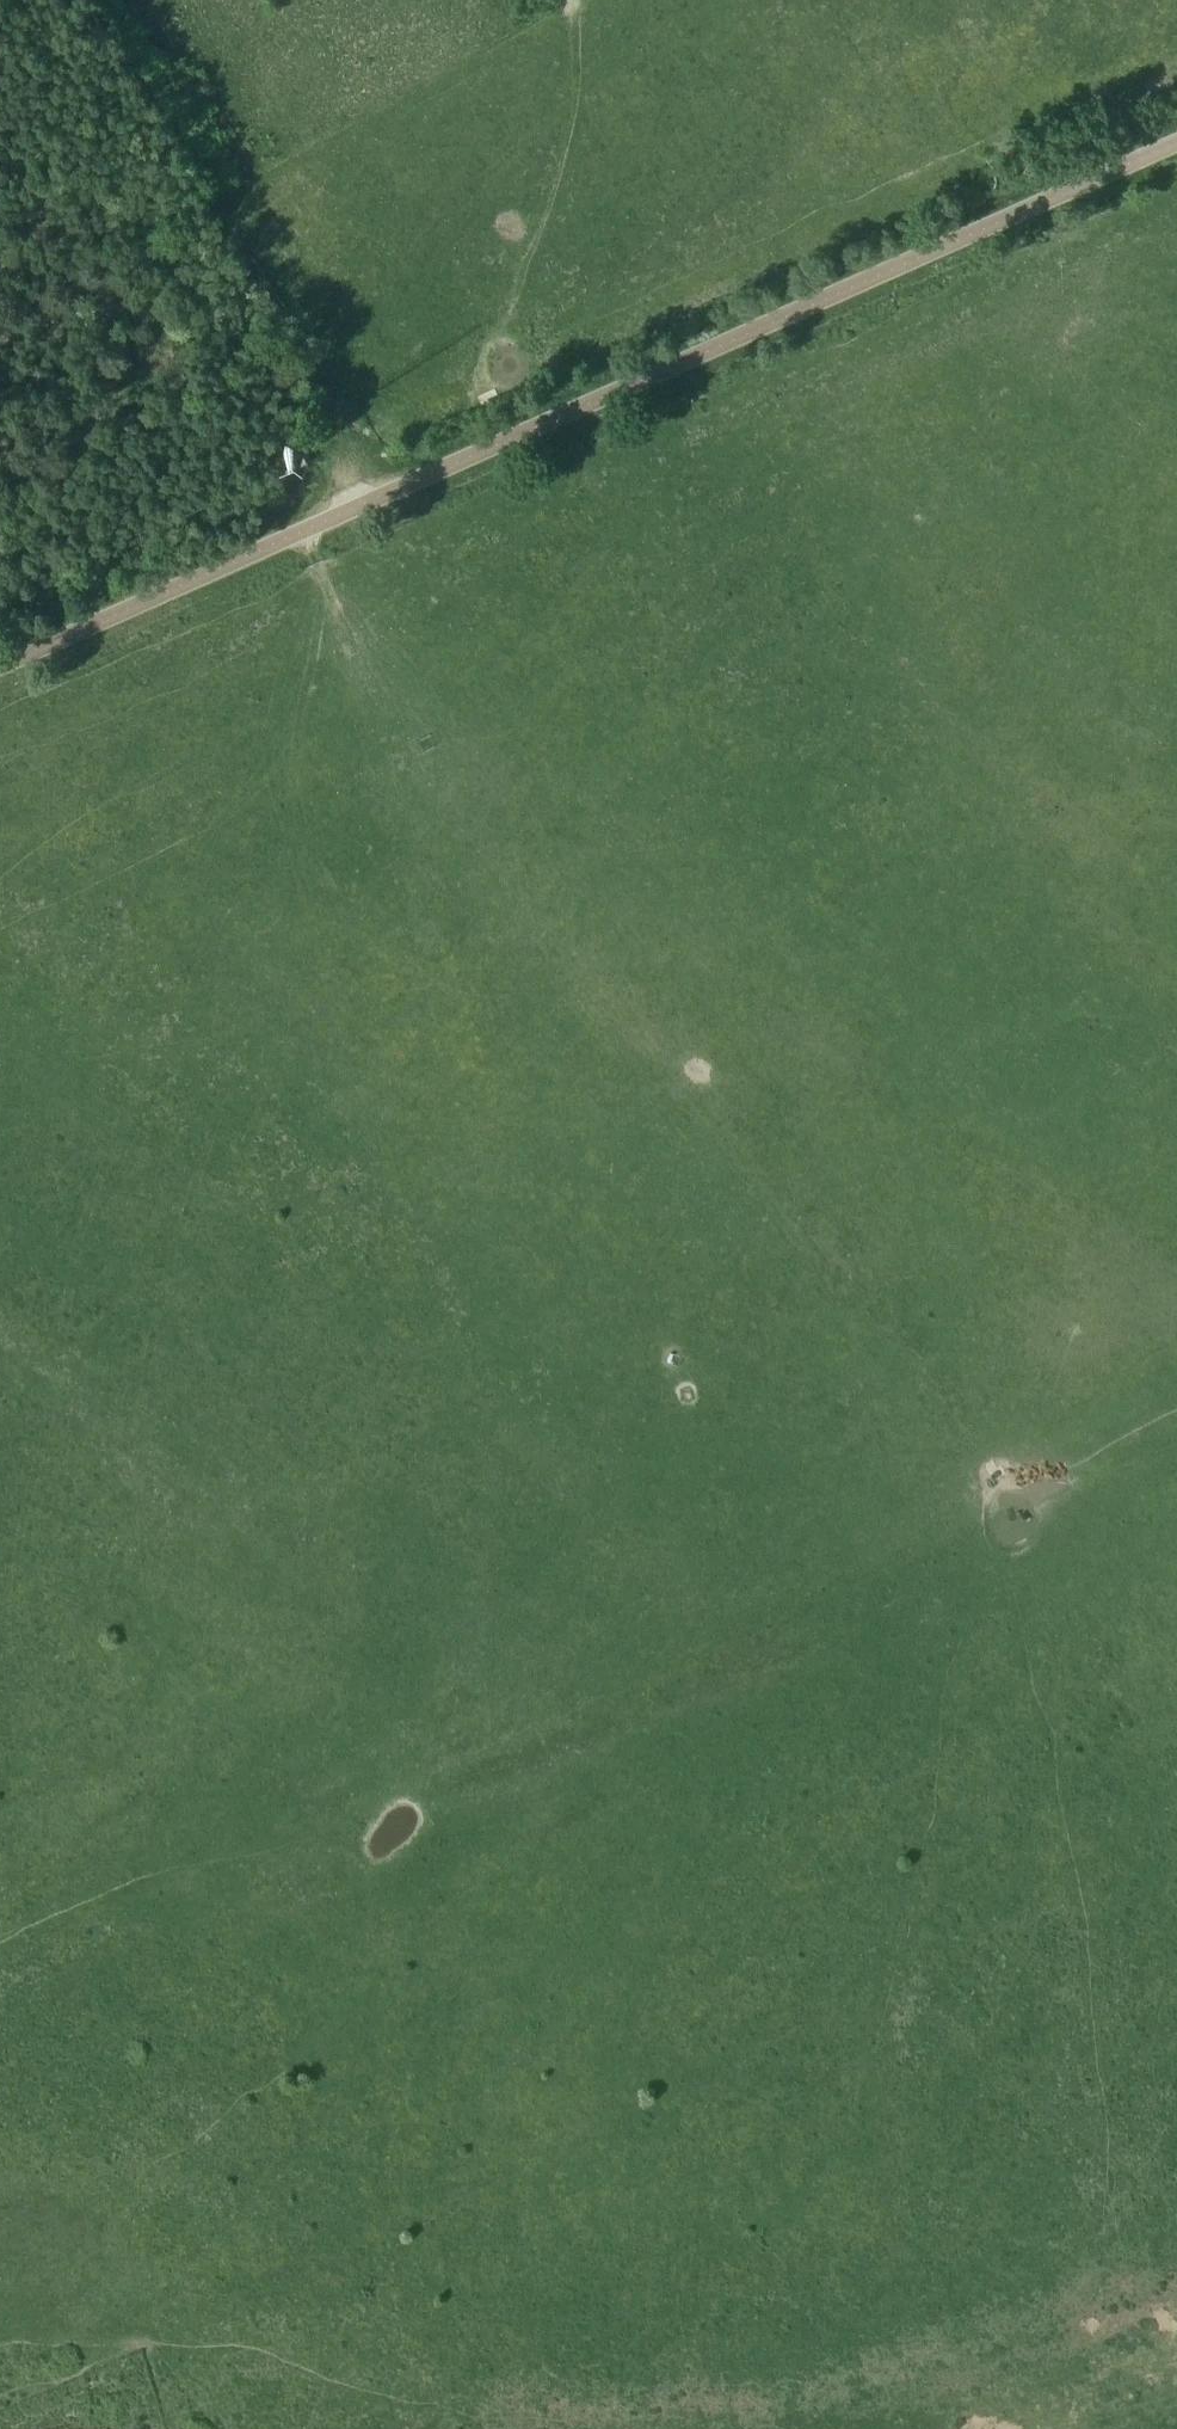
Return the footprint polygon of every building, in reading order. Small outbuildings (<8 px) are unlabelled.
[(281,459),(286,471),(307,463),(302,450),(281,459)]
